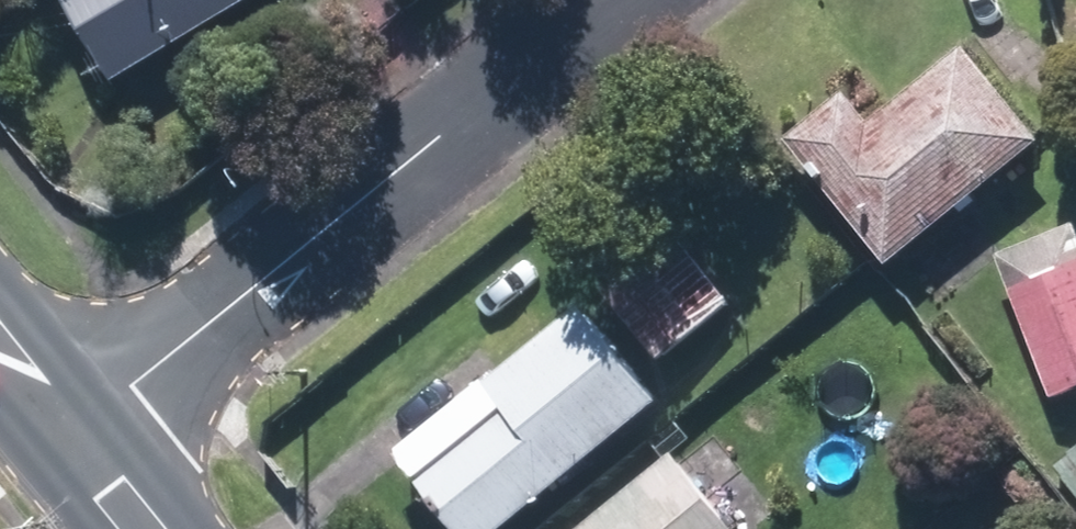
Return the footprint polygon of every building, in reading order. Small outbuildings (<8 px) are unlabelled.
[(122,79),(254,0),(74,0),(122,79)] [(791,138),(892,261),(1049,134),(969,35),(870,116),(849,90),(791,138)] [(1054,396),(1075,387),(1075,227),(1002,255),(1054,396)] [(611,291),(662,355),(731,299),(680,237),(611,291)] [(470,528),(496,528),(666,387),(585,290),(399,443),(470,528)] [(681,448),(581,528),(747,528),(681,448)] [(1075,485),(1075,449),(1058,464),(1075,485)]
